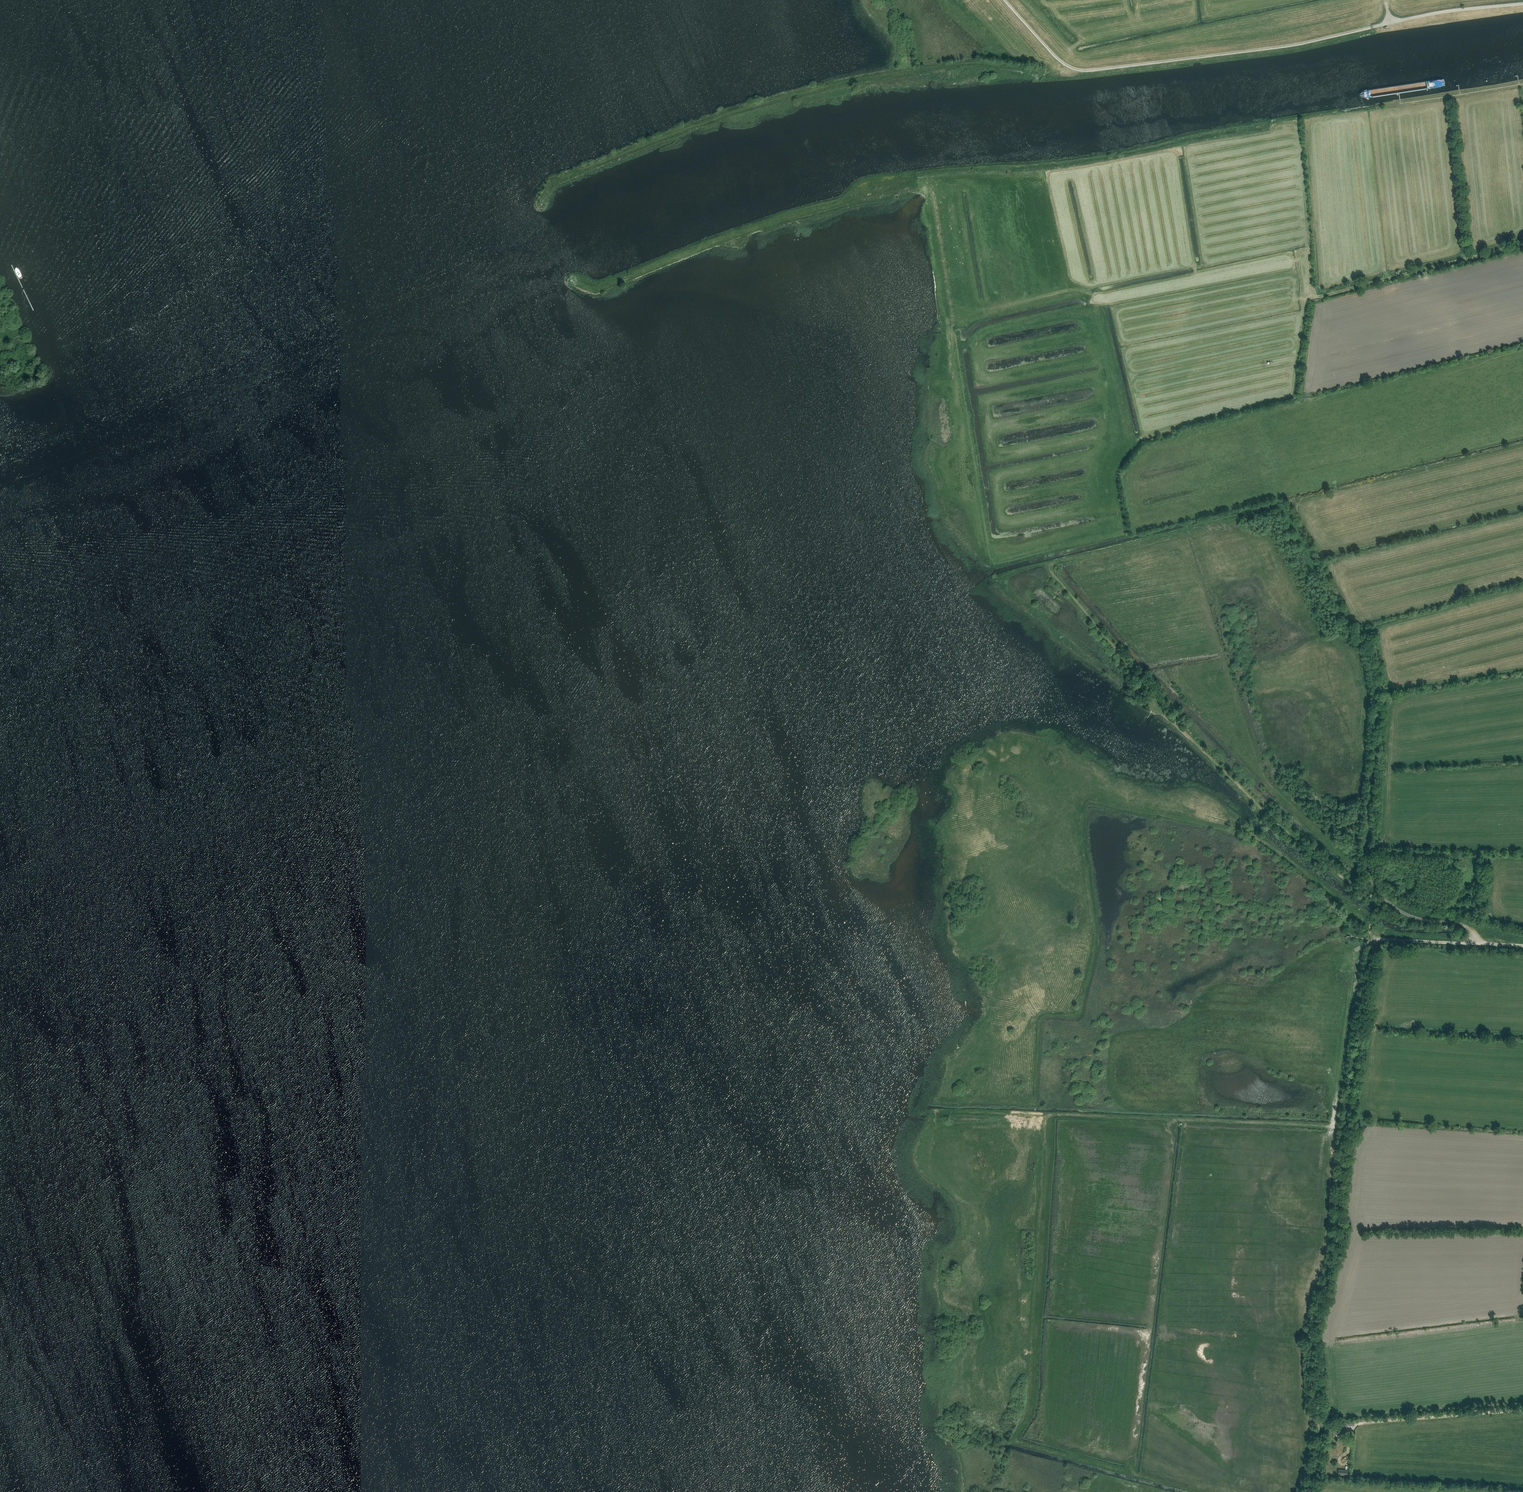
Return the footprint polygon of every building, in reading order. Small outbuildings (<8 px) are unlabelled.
[(1348,1422),(1344,1422),(1344,1425),(1344,1429),(1341,1429),(1336,1429),(1336,1434),(1342,1434),(1347,1434),(1347,1429),(1347,1425),(1348,1425),(1348,1422)]
